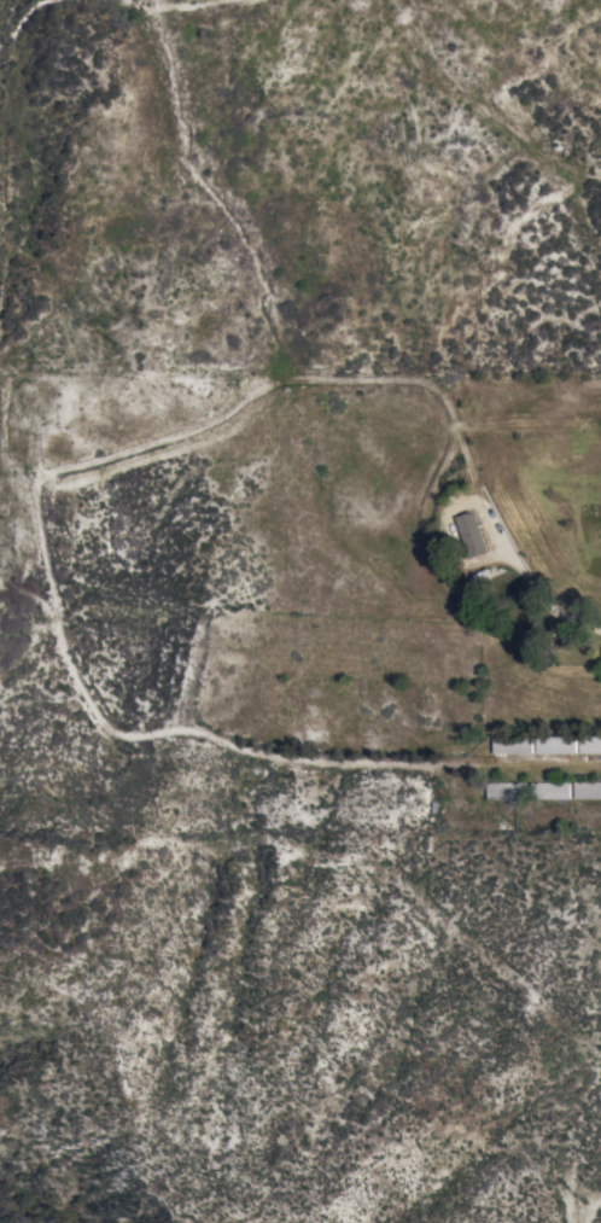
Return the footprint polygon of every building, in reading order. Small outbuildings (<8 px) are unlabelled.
[(491,553),(473,559),(460,517),(478,512),(491,553)] [(538,755),(538,738),(577,736),(577,753),(538,755)] [(582,738),(600,737),(600,754),(582,755),(582,738)] [(495,755),(495,738),(533,738),(533,755),(495,755)] [(529,782),(529,800),(489,800),(489,784),(529,782)] [(532,800),(532,784),(571,782),(571,799),(532,800)] [(576,782),(600,782),(600,800),(576,800),(576,782)]
